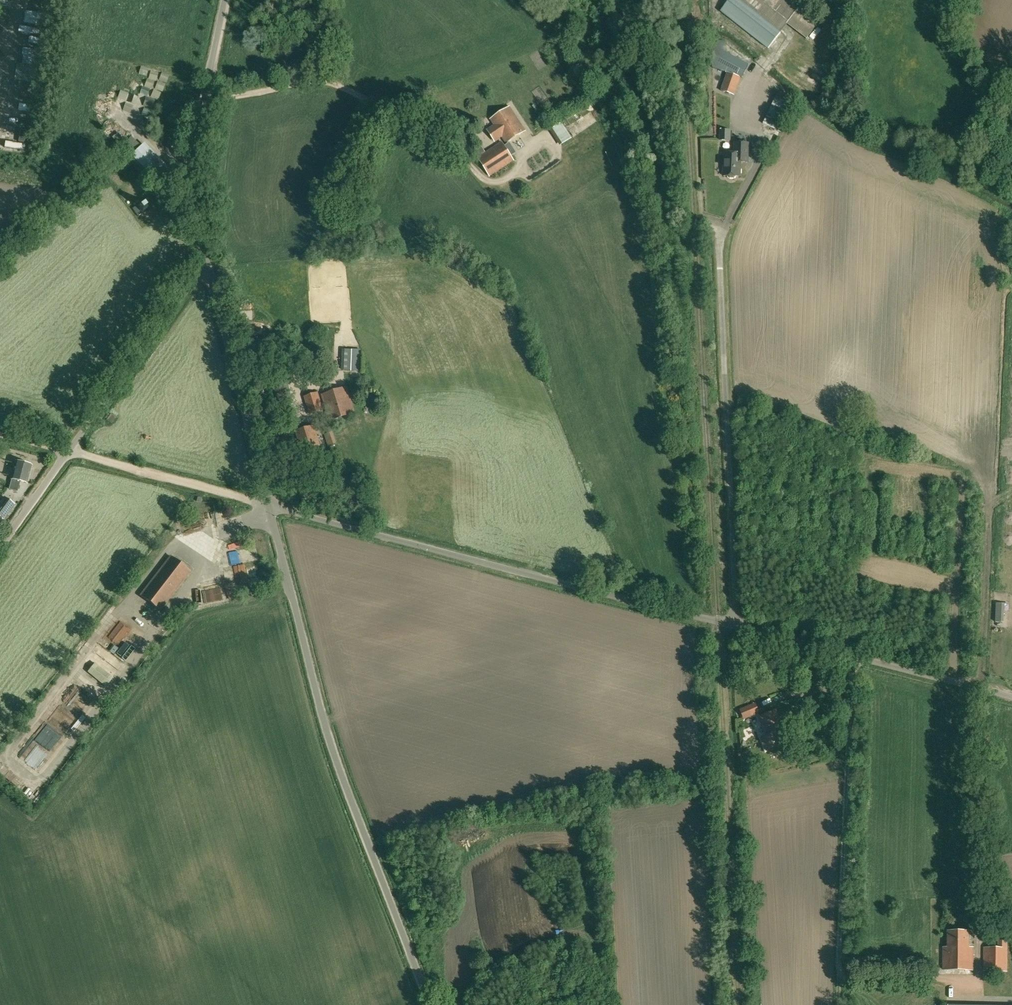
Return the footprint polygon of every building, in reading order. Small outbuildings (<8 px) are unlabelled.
[(727,93),(734,95),(740,77),(749,65),(712,45),(712,54),(712,67),(728,73),(722,87),(729,90),(727,93)] [(763,124),(781,132),(796,104),(779,91),(763,124)] [(491,119),(495,126),(488,130),(495,141),(502,136),(506,143),(525,131),(510,107),(491,119)] [(720,141),(731,141),(731,130),(720,130),(720,141)] [(478,158),(489,176),(514,160),(502,142),(478,158)] [(735,154),(722,153),(721,162),(724,163),(724,176),(728,176),(730,178),(734,178),(736,176),(740,176),(740,159),(748,159),(748,143),(735,143),(735,154)] [(477,150),(480,155),(485,152),(482,147),(477,150)] [(140,148),(132,155),(160,184),(168,177),(140,148)] [(157,204),(151,195),(132,208),(138,217),(157,204)] [(322,395),(330,420),(354,413),(346,387),(322,395)] [(305,397),(310,414),(323,410),(318,393),(305,397)] [(303,451),(320,446),(313,426),(296,431),(303,451)] [(26,483),(31,465),(16,461),(12,479),(10,489),(17,491),(20,481),(26,483)] [(3,519),(14,504),(4,497),(0,503),(0,517),(3,519)] [(190,571),(171,556),(141,596),(160,610),(190,571)] [(745,718),(758,712),(760,711),(757,704),(742,710),(745,718)] [(781,743),(777,733),(783,730),(775,711),(760,717),(769,736),(762,739),(767,750),(781,743)] [(944,947),(943,970),(973,970),(973,947),(969,947),(969,945),(971,945),(971,941),(969,941),(969,939),(971,939),(971,934),(969,934),(969,931),(948,931),(948,947),(944,947)] [(984,947),(984,971),(1007,971),(1007,934),(999,934),(998,948),(984,947)]
